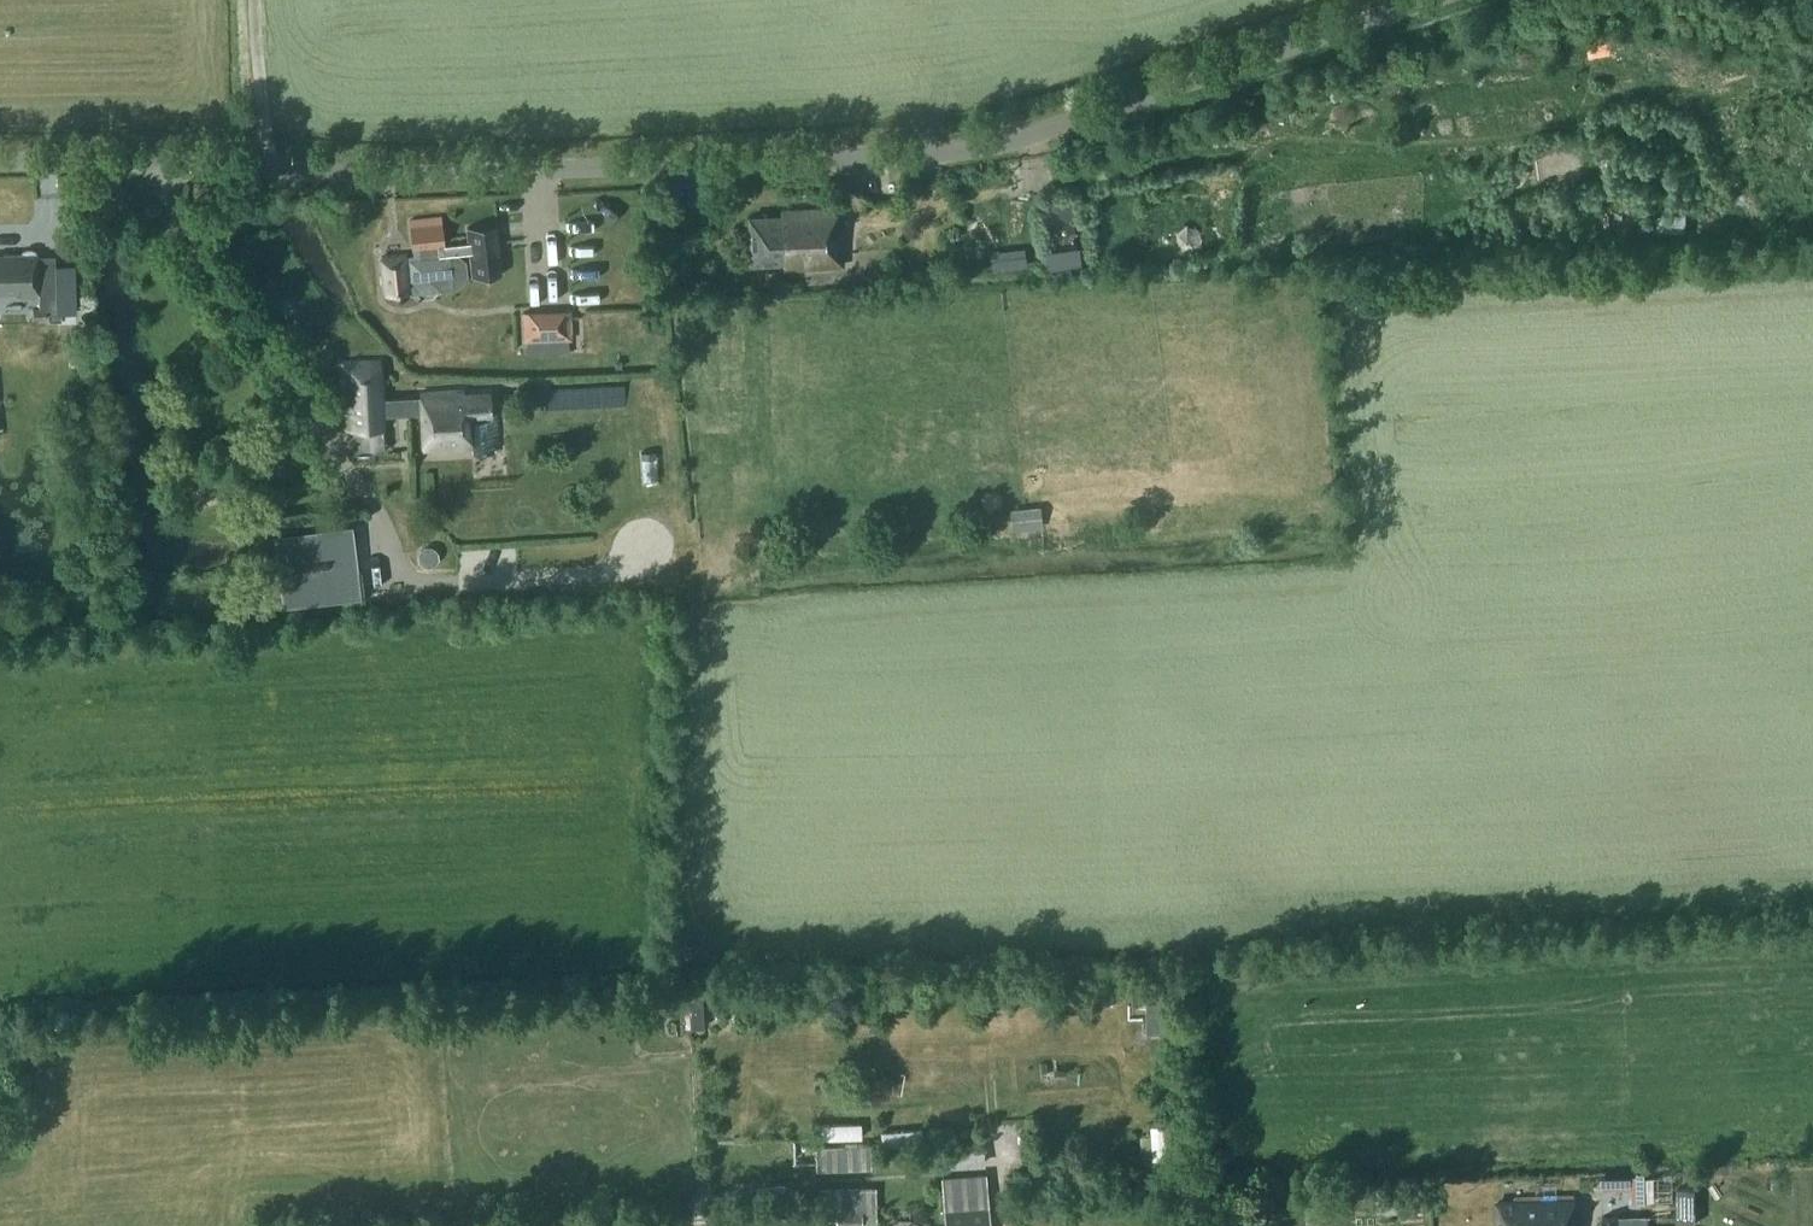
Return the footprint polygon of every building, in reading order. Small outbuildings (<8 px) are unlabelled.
[(1581,149),(1528,150),(1529,182),(1582,181),(1581,149)] [(781,216),(748,217),(750,261),(783,260),(783,266),(839,263),(837,225),(833,225),(832,205),(780,208),(781,216)] [(442,214),(411,216),(413,248),(417,247),(418,253),(406,254),(405,250),(382,251),(385,290),(409,288),(408,276),(433,274),(433,276),(443,285),(457,284),(466,273),(464,260),(454,251),(444,252),(443,245),(445,245),(442,214)] [(1057,221),(1054,229),(1056,237),(1062,240),(1071,238),(1073,231),(1073,223),(1069,220),(1062,218),(1057,221)] [(1206,220),(1180,220),(1179,245),(1205,246),(1206,220)] [(1044,250),(1047,269),(1081,264),(1078,245),(1044,250)] [(0,256),(0,289),(22,288),(22,294),(41,294),(39,254),(39,252),(36,252),(36,249),(32,248),(27,248),(23,250),(23,252),(4,253),(4,256),(0,256)] [(775,270),(766,271),(767,282),(776,282),(775,270)] [(57,293),(41,294),(41,306),(58,305),(57,293)] [(47,319),(47,308),(34,308),(34,319),(47,319)] [(570,311),(522,312),(523,341),(570,340),(570,311)] [(346,427),(385,424),(384,414),(383,398),(380,356),(341,359),(346,427)] [(420,388),(421,395),(383,398),(384,414),(422,412),(424,446),(474,442),(472,414),(489,413),(488,388),(463,390),(463,385),(420,388)] [(352,524),(274,533),(279,576),(358,567),(352,524)] [(1147,977),(1146,1022),(1166,1022),(1167,978),(1147,977)] [(683,1024),(706,1023),(705,991),(681,992),(683,1024)] [(821,1134),(863,1133),(863,1117),(821,1118),(821,1134)] [(871,1143),(816,1145),(816,1163),(839,1162),(839,1169),(872,1168),(871,1143)] [(1601,1169),(1602,1189),(1632,1188),(1631,1168),(1601,1169)] [(985,1186),(984,1172),(941,1176),(942,1190),(945,1225),(989,1225),(985,1186)] [(761,1187),(763,1203),(789,1200),(787,1184),(761,1187)] [(876,1185),(818,1188),(819,1219),(836,1219),(837,1225),(847,1225),(878,1225),(876,1185)] [(1575,1191),(1516,1192),(1516,1197),(1497,1198),(1498,1225),(1576,1225),(1575,1191)] [(1696,1208),(1677,1208),(1677,1222),(1696,1222),(1696,1208)] [(1603,1212),(1603,1225),(1649,1225),(1642,1225),(1642,1212),(1603,1212)] [(745,1217),(707,1219),(707,1225),(745,1225),(745,1217)]
